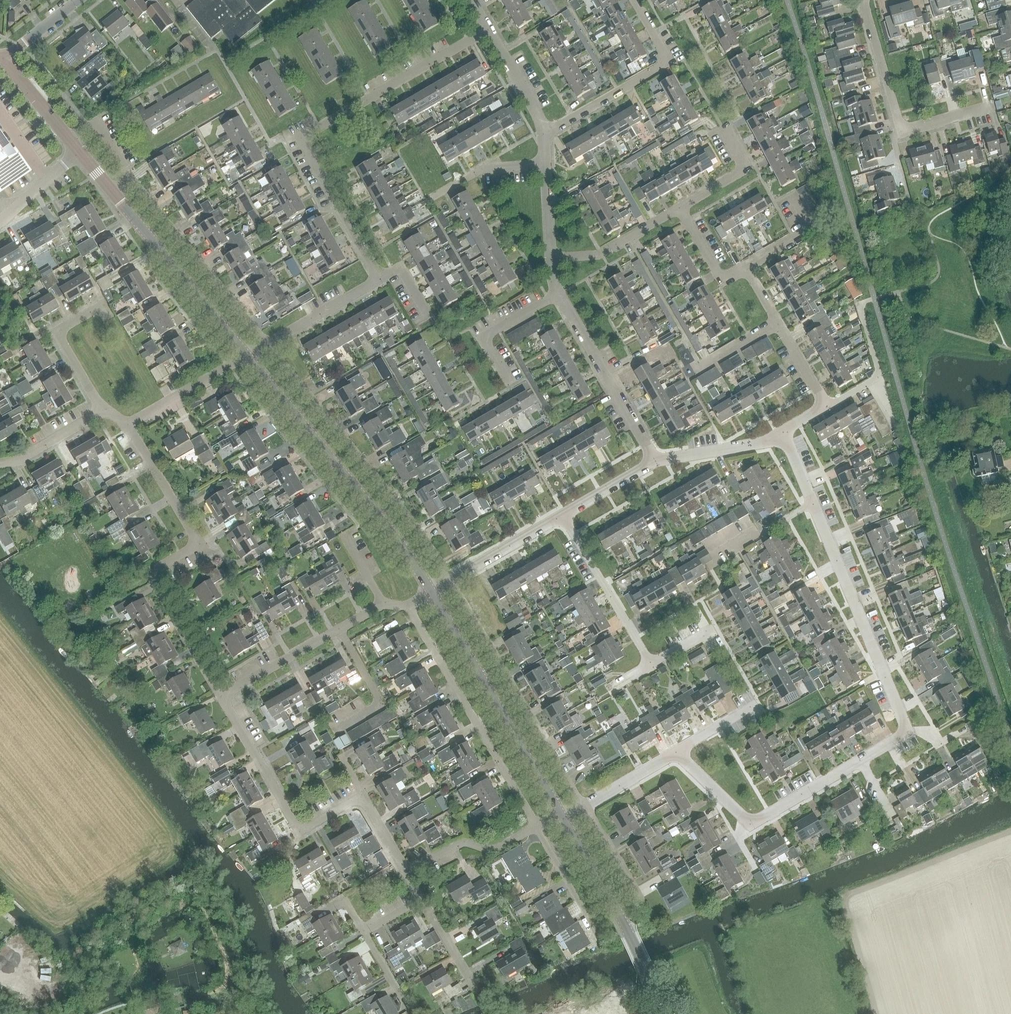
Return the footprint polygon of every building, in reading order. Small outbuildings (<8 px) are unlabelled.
[(8,3),(9,4),(13,9),(20,3),(18,0),(8,0),(8,3)] [(174,23),(156,0),(149,0),(144,4),(141,0),(130,0),(126,3),(138,19),(145,13),(161,33),(174,23)] [(275,0),(196,0),(186,8),(211,39),(221,31),(233,46),(263,22),(257,14),(275,0)] [(372,12),(365,0),(364,0),(348,10),(355,22),(372,12)] [(409,10),(426,0),(403,0),(409,10)] [(409,10),(416,21),(433,11),(426,0),(409,10)] [(519,0),(518,0),(506,8),(512,18),(525,10),(525,11),(532,6),(529,1),(522,5),(519,0)] [(538,2),(542,8),(544,6),(550,17),(557,13),(549,0),(542,0),(538,2)] [(592,2),(595,8),(591,11),(594,15),(616,2),(615,0),(591,0),(592,2)] [(715,2),(702,9),(708,20),(731,8),(728,4),(724,6),(721,0),(720,0),(715,2)] [(831,14),(835,14),(833,8),(840,6),(839,0),(819,0),(821,7),(815,8),(818,18),(831,14)] [(950,7),(947,0),(934,0),(929,1),(934,18),(944,15),(942,9),(950,7)] [(950,7),(957,5),(958,11),(968,8),(966,0),(947,0),(950,7)] [(988,11),(1006,6),(1005,0),(1006,0),(985,0),(988,11)] [(605,13),(609,20),(622,13),(616,2),(594,15),(596,19),(602,16),(602,15),(605,13)] [(924,25),(924,24),(929,23),(927,15),(922,16),(919,8),(913,10),(911,3),(900,6),(905,24),(913,22),(914,28),(924,25)] [(889,9),(891,16),(884,18),(891,39),(901,36),(898,26),(905,24),(900,6),(889,9)] [(731,22),(727,15),(733,12),(731,8),(708,20),(713,31),(727,24),(731,22)] [(1000,30),(1010,26),(1010,13),(1005,15),(1003,9),(985,14),(989,26),(998,23),(1000,30)] [(130,26),(130,25),(117,10),(118,11),(102,24),(101,23),(100,23),(115,42),(116,42),(112,37),(128,24),(130,26)] [(532,21),(525,11),(525,10),(512,18),(518,29),(532,21)] [(440,23),(433,11),(416,21),(423,33),(440,23)] [(372,12),(355,22),(361,33),(379,23),(372,12)] [(606,36),(628,24),(622,13),(609,20),(604,23),(608,30),(603,32),(606,36)] [(574,29),(578,27),(571,16),(567,18),(574,29)] [(816,23),(814,17),(805,19),(807,26),(816,23)] [(556,33),(553,27),(555,26),(551,20),(541,26),(545,32),(540,35),(546,45),(563,35),(560,30),(556,33)] [(852,23),(844,25),(843,20),(826,24),(829,34),(835,32),(837,39),(837,40),(855,35),(852,23)] [(379,23),(361,33),(368,45),(385,35),(379,23)] [(818,30),(816,23),(807,26),(809,33),(818,30)] [(621,42),(634,34),(628,24),(606,36),(608,41),(614,37),(618,44),(621,42)] [(719,42),(742,29),(740,25),(734,28),(734,29),(731,31),(727,24),(713,31),(719,42)] [(1000,51),(1000,50),(1010,47),(1010,26),(1000,30),(1001,36),(992,39),(996,52),(1000,51)] [(578,27),(574,29),(580,40),(584,38),(578,27)] [(82,48),(93,39),(85,28),(68,41),(72,47),(59,57),(60,56),(69,67),(86,53),(82,48)] [(305,50),(323,40),(316,28),(299,38),(305,50)] [(735,39),(745,34),(742,29),(719,42),(725,53),(739,46),(735,39)] [(975,37),(973,30),(965,32),(966,35),(967,39),(975,37)] [(147,50),(153,45),(144,34),(138,39),(147,50)] [(615,53),(618,58),(640,45),(634,34),(621,42),(625,49),(622,51),(621,50),(615,53)] [(392,46),(385,35),(368,45),(375,56),(392,46)] [(552,56),(566,48),(562,42),(565,40),(563,35),(546,45),(552,56)] [(827,61),(834,59),(847,55),(846,49),(856,46),(853,35),(855,35),(837,40),(837,39),(835,40),(837,48),(825,51),(827,61)] [(199,48),(190,36),(180,44),(189,55),(199,48)] [(108,44),(102,38),(95,43),(101,50),(108,44)] [(584,38),(580,40),(586,50),(590,48),(584,38)] [(323,40),(305,50),(312,61),(329,52),(323,40)] [(897,50),(896,44),(887,46),(889,52),(897,50)] [(178,45),(170,51),(178,61),(186,55),(178,45)] [(625,61),(630,58),(633,63),(628,66),(632,74),(646,66),(642,58),(647,56),(640,45),(618,58),(620,62),(625,60),(625,61)] [(1000,50),(1000,51),(1004,63),(1010,61),(1010,47),(1000,50)] [(575,50),(569,54),(566,48),(552,56),(558,67),(572,59),(577,55),(575,50)] [(590,48),(586,50),(592,61),(596,59),(590,48)] [(959,62),(964,80),(975,77),(973,70),(979,68),(975,51),(965,54),(967,60),(959,62)] [(329,52),(312,61),(319,73),(336,63),(329,52)] [(104,53),(100,56),(106,64),(110,61),(104,53)] [(736,73),(759,60),(756,56),(750,59),(751,60),(748,62),(744,54),(730,62),(736,73)] [(102,95),(99,92),(107,86),(96,73),(106,64),(100,56),(99,55),(76,73),(81,80),(77,83),(93,103),(102,95)] [(834,59),(827,61),(830,70),(842,67),(844,74),(863,69),(860,58),(849,61),(847,55),(834,59)] [(938,75),(944,74),(940,61),(939,57),(929,60),(931,66),(924,68),(929,86),(940,83),(938,75)] [(950,58),(940,61),(944,74),(945,78),(951,76),(953,83),(964,80),(959,62),(952,64),(950,58)] [(572,59),(558,67),(564,77),(578,69),(572,59)] [(596,59),(592,61),(598,72),(602,69),(596,59)] [(466,67),(475,82),(486,75),(478,60),(466,67)] [(759,60),(736,73),(742,83),(755,76),(751,69),(755,67),(755,68),(761,65),(759,60)] [(258,83),(275,73),(268,61),(251,71),(258,83)] [(343,75),(336,63),(319,73),(326,85),(343,75)] [(466,67),(455,73),(464,88),(475,82),(466,67)] [(588,71),(581,75),(578,69),(564,77),(571,88),(584,80),(591,76),(588,71)] [(608,80),(602,69),(598,72),(605,82),(608,80)] [(863,69),(844,74),(842,75),(845,82),(839,84),(842,94),(855,90),(854,84),(864,81),(861,70),(863,69)] [(198,80),(208,97),(220,90),(210,73),(198,80)] [(275,73),(258,83),(265,94),(282,84),(275,73)] [(455,73),(445,79),(453,94),(464,88),(455,73)] [(761,73),(755,76),(742,83),(748,94),(771,82),(768,77),(764,79),(761,73)] [(674,76),(666,80),(663,75),(657,79),(660,84),(664,92),(661,93),(661,92),(654,96),(657,100),(680,87),(674,76)] [(593,89),(590,91),(587,84),(593,80),(591,76),(584,80),(571,88),(577,99),(582,96),(585,102),(596,95),(593,89)] [(445,79),(434,86),(442,101),(453,94),(445,79)] [(198,80),(186,87),(196,104),(208,97),(198,80)] [(773,86),(771,82),(748,94),(754,105),(771,96),(767,89),(773,86)] [(282,84),(265,94),(272,106),(289,96),(282,84)] [(488,95),(495,91),(492,85),(485,90),(488,95)] [(434,86),(423,92),(431,107),(442,101),(434,86)] [(186,87),(175,94),(185,111),(196,104),(186,87)] [(680,87),(657,100),(659,104),(669,99),(672,105),(686,98),(680,87)] [(1006,91),(995,95),(996,99),(997,100),(1008,97),(1006,91)] [(423,92),(412,98),(420,113),(431,107),(423,92)] [(163,101),(163,100),(160,94),(154,98),(157,104),(152,107),(162,124),(173,118),(163,101)] [(175,94),(163,100),(163,101),(173,118),(185,111),(175,94)] [(470,98),(473,104),(480,100),(477,94),(470,98)] [(296,107),(289,96),(272,106),(279,117),(296,107)] [(485,100),(488,106),(495,102),(492,96),(485,100)] [(853,109),(855,117),(873,111),(873,110),(874,110),(873,107),(872,107),(870,100),(863,102),(861,96),(845,101),(848,111),(853,109)] [(412,98),(401,105),(410,120),(420,113),(412,98)] [(466,108),(473,104),(470,98),(463,102),(466,108)] [(686,98),(672,105),(675,111),(672,113),(672,114),(667,117),(669,121),(692,109),(686,98)] [(779,99),(773,102),(776,108),(781,103),(779,99)] [(481,110),(488,106),(485,100),(478,104),(481,110)] [(764,114),(776,108),(773,102),(761,108),(763,113),(764,114)] [(410,120),(401,105),(390,111),(398,126),(397,127),(399,131),(406,128),(403,123),(410,120)] [(142,106),(137,109),(140,114),(145,111),(142,106)] [(448,111),(451,116),(459,112),(455,106),(448,111)] [(494,116),(503,131),(514,125),(513,124),(510,119),(508,115),(506,111),(503,106),(492,113),(494,116)] [(807,106),(800,110),(804,117),(811,113),(807,106)] [(150,131),(162,124),(152,107),(145,111),(140,114),(150,131)] [(635,135),(636,137),(641,134),(636,124),(642,121),(634,107),(622,114),(635,135)] [(463,113),(466,119),(474,115),(470,109),(463,113)] [(692,109),(669,121),(657,128),(661,134),(673,127),(672,125),(677,122),(681,129),(677,131),(681,137),(692,130),(689,125),(698,119),(692,109)] [(444,121),(451,116),(448,111),(441,115),(444,121)] [(855,135),(871,131),(869,125),(877,123),(873,111),(855,117),(857,124),(852,126),(855,135)] [(459,123),(466,119),(463,113),(456,117),(459,123)] [(753,133),(776,121),(773,116),(767,120),(764,114),(763,113),(747,122),(753,133)] [(518,114),(510,119),(513,124),(521,119),(518,114)] [(636,137),(635,135),(622,114),(611,120),(619,134),(621,138),(628,134),(631,140),(636,137)] [(494,116),(483,122),(492,137),(503,131),(494,116)] [(222,144),(230,139),(229,138),(245,128),(239,117),(223,127),(227,135),(220,139),(222,144)] [(426,123),(429,129),(437,125),(433,119),(426,123)] [(611,138),(619,134),(611,120),(600,127),(613,148),(616,146),(611,138)] [(650,135),(656,131),(649,120),(643,124),(650,135)] [(809,126),(805,120),(799,123),(802,130),(809,126)] [(441,126),(445,131),(452,127),(449,121),(441,126)] [(776,121),(753,133),(759,144),(772,137),(777,134),(773,128),(778,125),(776,121)] [(483,122),(472,129),(481,144),(492,137),(483,122)] [(422,133),(429,129),(426,123),(419,127),(422,133)] [(437,135),(445,131),(441,126),(434,130),(437,135)] [(605,142),(609,150),(608,151),(611,157),(616,154),(613,148),(600,127),(589,133),(597,147),(605,142)] [(251,139),(245,128),(229,138),(230,139),(233,145),(226,150),(228,154),(236,150),(235,148),(251,139)] [(472,129),(461,135),(470,150),(481,144),(472,129)] [(801,136),(806,147),(815,142),(810,131),(801,136)] [(855,135),(853,136),(844,138),(846,146),(855,144),(856,145),(861,144),(863,151),(881,146),(881,145),(882,145),(881,142),(880,142),(878,135),(871,137),(869,131),(871,131),(855,135)] [(407,142),(415,138),(411,132),(404,136),(407,142)] [(989,153),(995,152),(997,151),(998,157),(1002,156),(1009,154),(1004,140),(998,141),(995,132),(984,135),(989,153)] [(589,133),(578,140),(590,161),(594,159),(589,151),(597,147),(589,133)] [(693,133),(682,139),(685,143),(684,143),(686,145),(697,139),(693,133)] [(461,135),(450,141),(459,156),(470,150),(461,135)] [(772,137),(759,144),(764,155),(787,142),(785,138),(779,141),(779,142),(776,144),(772,137)] [(257,150),(251,139),(235,148),(236,150),(239,156),(232,160),(234,165),(242,161),(241,159),(257,150)] [(674,149),(684,143),(685,143),(682,139),(672,145),(674,149)] [(566,146),(569,151),(563,155),(570,167),(576,163),(574,160),(582,156),(587,163),(590,161),(578,140),(566,146)] [(448,163),(459,156),(450,141),(439,148),(448,163)] [(960,144),(965,162),(973,160),(974,166),(984,163),(980,146),(974,148),(971,141),(960,144)] [(787,142),(764,155),(770,165),(784,158),(780,151),(783,149),(784,150),(790,147),(787,142)] [(646,149),(648,152),(658,146),(656,143),(646,149)] [(958,164),(965,162),(960,144),(959,144),(959,143),(956,144),(956,145),(949,147),(951,155),(945,156),(950,173),(960,170),(958,164)] [(920,147),(925,166),(932,164),(934,169),(944,167),(939,150),(933,152),(931,144),(920,147)] [(674,149),(672,145),(661,151),(663,155),(674,149)] [(884,157),(881,146),(863,151),(865,159),(860,160),(863,170),(878,166),(877,160),(884,157)] [(156,177),(171,169),(167,162),(175,157),(169,147),(155,155),(158,160),(149,166),(156,177)] [(713,166),(710,161),(716,158),(709,147),(703,151),(704,153),(699,156),(694,149),(690,151),(691,154),(702,173),(713,166)] [(918,168),(925,166),(920,147),(919,148),(918,147),(915,148),(916,149),(909,150),(911,158),(905,160),(910,176),(919,173),(918,168)] [(6,154),(0,158),(0,190),(7,185),(6,185),(28,170),(13,149),(6,154)] [(646,149),(635,155),(637,159),(648,152),(646,149)] [(241,159),(242,161),(245,167),(238,171),(240,176),(249,171),(248,170),(264,161),(257,150),(241,159)] [(379,170),(378,169),(374,163),(382,158),(380,154),(371,158),(372,160),(356,168),(362,179),(379,170)] [(702,173),(691,154),(686,157),(689,162),(684,165),(691,179),(702,173)] [(627,165),(637,159),(635,155),(624,161),(627,165)] [(784,158),(770,165),(776,176),(799,164),(796,159),(790,163),(791,164),(788,166),(784,158)] [(684,165),(678,168),(675,163),(670,166),(673,171),(681,185),(691,179),(684,165)] [(379,170),(362,179),(368,190),(385,181),(384,179),(380,173),(388,169),(386,164),(378,169),(379,170)] [(801,168),(799,164),(776,176),(782,187),(795,180),(791,172),(794,170),(795,172),(801,168)] [(264,193),(272,189),(271,187),(287,178),(281,167),(276,169),(274,171),(268,174),(265,176),(269,184),(261,188),(264,193)] [(192,179),(190,174),(186,168),(175,175),(171,169),(156,177),(164,189),(173,184),(176,189),(180,186),(192,179)] [(196,170),(190,174),(192,179),(199,175),(196,170)] [(651,170),(646,173),(660,197),(670,191),(662,177),(657,181),(651,170)] [(673,171),(662,177),(670,191),(681,185),(673,171)] [(445,181),(452,178),(449,172),(442,176),(445,181)] [(620,186),(623,183),(617,173),(613,175),(620,186)] [(649,203),(660,197),(646,173),(640,176),(647,187),(641,190),(640,187),(633,191),(639,201),(645,198),(649,203)] [(875,186),(877,193),(895,188),(895,187),(896,186),(895,183),(894,184),(892,177),(885,179),(883,173),(867,177),(869,187),(875,186)] [(199,175),(192,179),(180,186),(183,191),(174,196),(181,208),(196,200),(192,193),(205,185),(199,175)] [(385,181),(368,190),(374,201),(391,192),(390,190),(386,184),(394,180),(392,175),(384,179),(385,181)] [(293,189),(287,178),(271,187),(272,189),(275,195),(267,199),(270,204),(278,199),(277,198),(293,189)] [(584,184),(587,190),(582,193),(588,203),(609,192),(613,190),(610,184),(599,190),(596,185),(599,184),(595,178),(584,184)] [(623,183),(620,186),(626,196),(629,194),(623,183)] [(799,196),(809,190),(806,184),(796,190),(799,196)] [(392,195),(400,190),(398,186),(390,190),(391,192),(374,201),(380,212),(397,202),(396,201),(392,195)] [(893,207),(891,201),(899,199),(895,188),(877,193),(880,200),(874,202),(879,219),(892,215),(890,208),(893,207)] [(299,199),(293,189),(277,198),(278,199),(281,205),(273,210),(276,214),(284,210),(283,208),(299,199)] [(809,190),(799,196),(802,201),(813,195),(809,190)] [(458,211),(473,203),(467,192),(452,200),(458,211)] [(594,214),(608,206),(604,200),(612,196),(609,192),(588,203),(594,214)] [(629,194),(626,196),(632,207),(635,205),(629,194)] [(760,195),(749,201),(762,223),(767,221),(763,215),(762,215),(760,212),(768,208),(760,195)] [(813,195),(802,201),(805,206),(815,200),(813,195)] [(404,196),(396,201),(397,202),(380,212),(386,222),(403,213),(402,212),(398,205),(406,201),(404,196)] [(250,203),(246,197),(240,201),(243,206),(250,203)] [(283,208),(284,210),(287,216),(279,220),(282,225),(290,220),(289,219),(305,210),(299,199),(283,208)] [(206,217),(214,211),(208,201),(200,206),(196,200),(181,208),(189,220),(198,215),(201,220),(206,217)] [(815,200),(805,206),(808,211),(818,205),(815,200)] [(739,207),(747,220),(754,216),(756,219),(755,220),(758,226),(762,223),(749,201),(739,207)] [(473,203),(458,211),(464,222),(479,214),(473,203)] [(76,214),(83,226),(97,218),(90,206),(83,210),(80,204),(58,217),(65,228),(70,225),(67,220),(76,214)] [(642,216),(635,205),(632,207),(629,208),(635,219),(642,216)] [(818,205),(808,211),(811,216),(822,210),(818,205)] [(600,225),(619,214),(617,210),(611,213),(608,206),(594,214),(600,225)] [(410,207),(402,212),(403,213),(386,222),(392,233),(409,224),(404,216),(412,212),(410,207)] [(728,213),(741,236),(746,233),(742,227),(741,228),(739,225),(747,220),(739,207),(728,213)] [(206,239),(221,230),(217,224),(225,219),(219,208),(214,211),(206,217),(209,222),(199,227),(206,239)] [(822,210),(811,216),(814,222),(824,215),(822,210)] [(440,222),(445,218),(441,211),(435,214),(440,222)] [(619,214),(600,225),(607,236),(620,228),(616,221),(628,215),(625,211),(619,214)] [(741,236),(728,213),(717,220),(721,225),(715,229),(721,239),(727,236),(725,233),(731,229),(733,233),(734,232),(737,238),(741,236)] [(479,214),(464,222),(470,233),(485,225),(479,214)] [(824,215),(814,222),(817,227),(828,221),(824,215)] [(304,243),(312,239),(311,237),(327,228),(321,217),(307,225),(305,226),(309,234),(301,239),(304,243)] [(90,238),(92,238),(105,230),(97,218),(83,226),(78,230),(80,234),(86,230),(90,238)] [(449,226),(445,218),(440,222),(444,229),(449,226)] [(831,226),(828,221),(817,227),(820,232),(831,226)] [(49,223),(37,230),(45,244),(51,241),(55,248),(66,242),(57,225),(52,228),(49,223)] [(485,225),(470,233),(477,244),(492,236),(485,225)] [(438,238),(444,235),(439,227),(434,230),(438,238)] [(333,239),(327,228),(311,237),(312,239),(315,245),(307,249),(310,254),(318,250),(317,248),(333,239)] [(45,244),(37,230),(25,236),(28,241),(23,244),(31,259),(48,249),(45,244)] [(231,247),(239,242),(244,239),(240,232),(235,235),(233,232),(225,237),(221,230),(206,239),(214,251),(223,245),(226,250),(231,247)] [(822,236),(828,247),(837,242),(832,231),(822,236)] [(452,244),(458,240),(454,233),(448,236),(452,244)] [(741,236),(745,243),(750,240),(746,233),(741,236)] [(411,254),(426,245),(419,234),(404,243),(411,254)] [(448,242),(444,235),(438,238),(442,245),(448,242)] [(661,257),(668,253),(681,245),(675,235),(661,242),(665,249),(658,253),(661,257)] [(492,236),(477,244),(483,255),(498,247),(492,236)] [(90,238),(76,247),(79,252),(95,243),(94,242),(92,238),(90,238)] [(106,259),(121,251),(113,239),(99,247),(106,259)] [(239,242),(231,247),(234,252),(224,258),(232,270),(246,261),(242,255),(250,250),(244,239),(239,242)] [(339,249),(333,239),(317,248),(318,250),(321,256),(313,260),(316,265),(324,260),(323,259),(339,249)] [(462,248),(458,240),(452,244),(456,251),(462,248)] [(12,270),(30,260),(21,245),(16,248),(13,243),(1,250),(10,264),(10,265),(12,270)] [(98,248),(95,243),(79,252),(82,258),(98,248)] [(426,245),(411,254),(417,265),(432,256),(426,245)] [(687,256),(681,245),(668,253),(674,264),(687,256)] [(498,247),(483,255),(489,266),(504,258),(498,247)] [(323,259),(324,260),(327,266),(319,271),(322,275),(330,271),(329,269),(345,260),(339,249),(323,259)] [(451,260),(456,257),(452,249),(446,252),(451,260)] [(10,264),(1,250),(0,251),(0,277),(3,275),(0,270),(10,265),(10,264)] [(113,271),(128,263),(121,251),(106,259),(100,262),(104,268),(109,265),(113,271)] [(647,266),(651,264),(653,262),(647,251),(640,255),(647,266)] [(841,257),(838,253),(830,258),(832,263),(841,257)] [(81,270),(86,267),(79,255),(74,259),(81,270)] [(465,265),(470,262),(466,255),(460,258),(465,265)] [(432,256),(417,265),(423,276),(438,267),(432,256)] [(693,267),(687,256),(674,264),(670,266),(676,277),(680,274),(693,267)] [(461,264),(456,257),(451,260),(455,267),(461,264)] [(804,257),(795,262),(796,263),(798,267),(801,266),(807,263),(804,257)] [(504,258),(489,266),(495,277),(510,269),(504,258)] [(293,259),(286,263),(294,277),(301,273),(293,259)] [(776,281),(799,268),(798,267),(796,263),(792,265),(789,259),(783,262),(770,270),(776,281)] [(846,268),(841,259),(835,263),(840,272),(846,268)] [(251,281),(256,278),(268,270),(262,260),(250,267),(246,261),(232,270),(239,282),(248,276),(251,281)] [(642,276),(646,273),(638,260),(632,264),(640,277),(642,276)] [(475,270),(470,262),(465,265),(469,273),(475,270)] [(651,264),(647,266),(653,276),(656,274),(651,264)] [(487,271),(484,266),(477,270),(480,275),(487,271)] [(799,268),(776,281),(782,291),(795,284),(792,278),(799,274),(804,271),(801,266),(798,267),(799,268)] [(438,267),(423,276),(430,287),(445,278),(438,267)] [(700,277),(693,267),(680,274),(686,285),(684,286),(686,291),(697,285),(694,281),(700,277)] [(44,269),(39,272),(42,277),(47,274),(44,269)] [(501,288),(517,280),(510,269),(495,277),(492,279),(494,284),(498,282),(501,288)] [(268,270),(256,278),(259,283),(249,289),(257,300),(271,292),(267,285),(275,281),(269,270),(268,270)] [(463,282),(469,279),(465,271),(459,274),(463,282)] [(45,276),(51,287),(58,283),(52,272),(45,276)] [(80,295),(92,288),(83,274),(77,278),(73,272),(68,275),(71,281),(80,295)] [(120,293),(122,296),(144,284),(137,272),(122,280),(127,288),(120,293)] [(80,295),(71,281),(68,275),(67,273),(61,276),(66,284),(59,288),(68,303),(80,295)] [(646,273),(642,276),(648,286),(652,284),(646,273)] [(624,279),(621,274),(607,281),(614,292),(632,282),(636,279),(633,274),(624,279)] [(656,274),(653,276),(659,287),(663,285),(656,274)] [(96,281),(99,287),(110,280),(107,275),(96,281)] [(46,291),(51,287),(45,276),(39,279),(46,291)] [(477,287),(483,284),(479,277),(473,280),(477,287)] [(445,278),(430,287),(436,298),(451,289),(445,278)] [(473,286),(469,279),(463,282),(467,289),(473,286)] [(853,279),(846,283),(855,299),(862,295),(853,279)] [(110,280),(99,287),(102,292),(113,286),(110,280)] [(808,284),(799,289),(795,284),(782,291),(788,302),(811,289),(816,286),(813,281),(808,284)] [(620,303),(633,295),(630,289),(635,286),(632,282),(614,292),(620,303)] [(144,284),(122,296),(123,297),(121,297),(124,303),(133,298),(137,304),(151,296),(144,284)] [(487,291),(483,284),(477,287),(481,295),(487,291)] [(652,284),(648,286),(654,297),(658,295),(652,284)] [(669,295),(663,285),(659,287),(665,298),(669,295)] [(691,294),(695,300),(690,303),(693,308),(698,305),(711,297),(705,286),(699,289),(697,285),(686,291),(689,295),(691,294)] [(819,290),(816,286),(811,289),(788,302),(794,312),(813,302),(819,298),(815,292),(819,290)] [(457,300),(451,289),(436,298),(442,309),(457,300)] [(275,298),(271,292),(257,300),(264,312),(273,307),(276,312),(293,301),(289,295),(285,297),(283,293),(275,298)] [(639,292),(633,295),(620,303),(626,314),(645,303),(642,298),(639,292)] [(17,308),(22,304),(16,293),(10,297),(13,302),(17,308)] [(38,293),(33,296),(45,316),(57,309),(49,294),(42,298),(38,293)] [(658,295),(654,297),(661,308),(664,306),(658,295)] [(45,316),(33,296),(28,299),(31,305),(24,309),(33,323),(45,316)] [(698,305),(704,315),(717,307),(711,297),(698,305)] [(388,320),(389,319),(395,316),(400,324),(401,323),(404,321),(400,313),(398,314),(389,298),(378,304),(388,320)] [(817,308),(813,302),(794,312),(801,323),(810,318),(814,323),(827,316),(821,306),(817,308)] [(632,324),(645,316),(642,310),(647,307),(645,303),(626,314),(632,324)] [(378,304),(368,310),(377,326),(379,325),(385,322),(389,330),(394,327),(389,319),(388,320),(378,304)] [(676,317),(680,315),(674,304),(670,306),(676,317)] [(160,305),(146,313),(143,315),(147,322),(141,326),(143,330),(166,316),(160,305)] [(664,306),(661,308),(667,318),(670,316),(664,306)] [(704,315),(710,326),(723,318),(717,307),(704,315)] [(116,316),(119,321),(131,315),(127,309),(116,316)] [(368,310),(357,316),(366,332),(368,332),(374,328),(379,336),(383,333),(379,325),(377,326),(368,310)] [(131,315),(119,321),(123,327),(134,320),(131,315)] [(680,315),(676,317),(682,328),(686,326),(680,315)] [(166,316),(143,330),(146,334),(152,330),(152,329),(154,327),(159,335),(173,327),(166,316)] [(357,316),(347,322),(356,339),(357,338),(364,334),(368,342),(373,339),(368,332),(366,332),(357,316)] [(654,320),(649,323),(645,316),(632,324),(638,335),(651,327),(657,324),(654,320)] [(677,327),(670,316),(667,318),(673,329),(677,327)] [(827,316),(814,323),(817,329),(807,335),(814,346),(827,338),(831,336),(831,335),(836,332),(833,326),(827,316)] [(532,321),(538,331),(543,328),(537,318),(532,321)] [(723,318),(710,326),(704,329),(710,340),(716,336),(716,337),(730,329),(723,318)] [(860,324),(858,320),(850,324),(853,329),(860,324)] [(532,321),(527,324),(533,334),(538,331),(532,321)] [(347,322),(336,328),(345,345),(347,344),(353,340),(357,348),(362,345),(357,338),(356,339),(347,322)] [(527,324),(522,327),(528,337),(533,334),(527,324)] [(657,324),(651,327),(638,335),(644,346),(658,338),(654,332),(660,329),(657,324)] [(686,326),(682,328),(688,338),(692,336),(686,326)] [(522,327),(516,330),(522,340),(528,337),(522,327)] [(336,328),(325,334),(335,351),(336,350),(342,346),(347,354),(351,352),(347,344),(345,345),(336,328)] [(516,330),(511,333),(517,343),(522,340),(516,330)] [(547,349),(560,341),(554,330),(541,338),(547,349)] [(512,346),(517,343),(511,333),(506,336),(512,346)] [(674,339),(671,333),(658,340),(662,346),(674,339)] [(325,334),(315,341),(324,357),(326,356),(332,352),(336,360),(341,358),(336,350),(335,351),(325,334)] [(692,336),(688,338),(697,353),(703,350),(694,335),(692,336)] [(827,338),(814,346),(820,356),(842,343),(840,339),(834,342),(831,336),(827,338)] [(395,345),(395,344),(391,337),(385,340),(385,341),(389,348),(395,345)] [(166,346),(169,352),(163,355),(156,359),(159,365),(162,364),(164,362),(167,360),(186,349),(179,338),(166,346)] [(142,345),(145,351),(155,345),(152,340),(142,345)] [(415,359),(429,351),(422,340),(409,348),(415,359)] [(762,340),(756,343),(763,354),(768,351),(762,340)] [(23,365),(29,361),(44,353),(37,341),(22,349),(27,358),(21,362),(23,365)] [(330,364),(326,356),(324,357),(315,341),(304,347),(313,363),(321,359),(326,366),(330,364)] [(560,341),(547,349),(553,360),(566,352),(560,341)] [(756,343),(751,346),(757,356),(757,357),(763,354),(756,343)] [(842,357),(839,351),(845,347),(842,343),(820,356),(826,367),(842,357)] [(155,345),(145,351),(148,356),(158,350),(155,345)] [(757,356),(751,346),(742,352),(747,362),(757,356)] [(167,360),(169,363),(174,360),(179,368),(176,369),(179,375),(188,371),(184,365),(193,360),(186,349),(167,360)] [(13,356),(10,350),(0,356),(0,359),(2,363),(13,356)] [(429,351),(415,359),(421,369),(435,362),(429,351)] [(513,354),(519,365),(523,363),(517,352),(513,354)] [(566,352),(553,360),(559,370),(572,363),(566,352)] [(44,353),(29,361),(37,374),(51,365),(44,353)] [(729,360),(734,369),(744,364),(738,354),(729,360)] [(826,367),(832,377),(855,364),(858,362),(862,360),(859,356),(852,360),(846,363),(842,357),(826,367)] [(381,357),(374,361),(378,368),(385,364),(381,357)] [(387,361),(393,371),(397,369),(391,358),(387,361)] [(725,375),(734,369),(729,360),(719,365),(725,375)] [(435,362),(421,369),(428,380),(441,372),(435,362)] [(860,367),(858,362),(855,364),(832,377),(838,388),(852,380),(848,374),(852,373),(851,372),(857,368),(857,369),(860,367)] [(523,363),(519,365),(525,375),(529,373),(523,363)] [(572,363),(559,370),(565,381),(579,373),(572,363)] [(168,375),(162,364),(159,365),(150,371),(156,382),(168,375)] [(641,383),(664,369),(661,364),(651,370),(648,364),(634,372),(641,383)] [(716,367),(706,373),(712,383),(722,377),(716,367)] [(777,391),(788,384),(780,370),(772,374),(768,367),(764,369),(777,391)] [(397,369),(393,371),(399,382),(403,380),(397,369)] [(641,383),(647,393),(660,386),(657,380),(667,374),(667,373),(664,369),(641,383)] [(765,379),(757,383),(766,397),(777,391),(764,369),(760,371),(765,379)] [(428,380),(434,391),(447,383),(441,372),(428,380)] [(529,373),(525,375),(532,386),(535,384),(529,373)] [(565,381),(571,392),(585,384),(579,373),(565,381)] [(712,383),(706,373),(697,378),(703,388),(712,383)] [(354,391),(366,384),(360,374),(347,381),(350,386),(336,394),(343,406),(358,397),(354,391)] [(41,396),(43,400),(64,388),(57,376),(43,384),(47,392),(41,396)] [(399,396),(402,394),(393,377),(389,379),(399,396)] [(748,378),(745,380),(742,382),(754,404),(766,397),(757,383),(752,386),(748,378)] [(18,391),(29,385),(26,379),(15,386),(18,391)] [(409,391),(403,380),(399,382),(405,393),(409,391)] [(663,391),(662,389),(660,386),(647,393),(653,404),(676,390),(680,388),(684,385),(685,385),(682,380),(673,385),(663,391)] [(738,384),(741,389),(743,392),(735,396),(743,410),(754,404),(742,382),(738,384)] [(453,394),(447,383),(434,391),(440,401),(453,394)] [(684,385),(680,388),(683,393),(690,389),(691,388),(688,383),(685,385),(684,385)] [(542,395),(535,384),(532,386),(538,397),(542,395)] [(591,395),(588,389),(585,384),(571,392),(578,402),(591,395)] [(21,397),(32,390),(29,385),(18,391),(21,397)] [(57,408),(71,400),(64,388),(43,400),(45,404),(52,400),(57,408)] [(679,395),(676,390),(653,404),(659,414),(672,406),(669,401),(679,395)] [(409,391),(405,393),(412,403),(415,401),(409,391)] [(515,398),(523,412),(534,405),(526,392),(515,398)] [(719,395),(732,417),(743,410),(735,396),(728,401),(723,393),(719,395)] [(222,408),(226,415),(240,406),(233,394),(219,403),(216,398),(204,405),(210,415),(222,408)] [(460,405),(453,394),(440,401),(446,412),(460,405)] [(544,407),(548,405),(542,395),(538,397),(544,407)] [(732,417),(719,395),(716,397),(720,405),(713,410),(721,423),(732,417)] [(358,397),(343,406),(350,418),(363,410),(366,414),(379,407),(373,396),(361,403),(358,397)] [(872,396),(862,402),(864,405),(874,399),(872,396)] [(204,403),(201,398),(190,405),(193,410),(204,403)] [(515,398),(505,404),(512,418),(523,412),(515,398)] [(1,415),(11,410),(5,399),(0,402),(0,414),(1,415)] [(697,399),(691,402),(695,407),(700,404),(697,399)] [(864,405),(867,410),(877,404),(874,399),(864,405)] [(415,401),(412,403),(418,414),(422,412),(415,401)] [(505,404),(494,411),(502,424),(512,418),(505,404)] [(690,426),(686,419),(691,416),(692,417),(703,410),(700,404),(695,407),(688,411),(665,425),(671,435),(684,428),(685,429),(690,426)] [(844,410),(858,433),(862,430),(863,433),(876,426),(873,421),(870,415),(867,410),(864,405),(858,409),(855,404),(844,410)] [(877,404),(867,410),(870,415),(880,409),(877,404)] [(548,405),(544,407),(550,418),(554,416),(548,405)] [(581,411),(584,415),(595,409),(592,405),(581,411)] [(34,420),(40,417),(33,406),(28,409),(34,420)] [(240,406),(226,415),(230,421),(220,427),(226,437),(236,431),(233,426),(247,418),(240,406)] [(675,412),(672,406),(659,414),(665,425),(688,411),(686,406),(675,412)] [(23,412),(20,407),(2,417),(5,422),(0,424),(0,441),(17,432),(13,425),(22,420),(18,414),(23,412)] [(370,439),(385,430),(381,424),(393,417),(387,407),(374,415),(377,419),(363,427),(370,439)] [(880,409),(870,415),(873,421),(883,415),(880,409)] [(844,410),(834,417),(842,430),(849,426),(851,429),(850,429),(853,435),(858,433),(844,410)] [(494,411),(483,417),(491,430),(502,424),(494,411)] [(574,422),(584,415),(581,411),(571,417),(574,422)] [(428,423),(422,412),(418,414),(424,425),(428,423)] [(873,421),(876,426),(886,420),(883,415),(873,421)] [(483,417),(473,423),(481,436),(491,430),(483,417)] [(563,428),(574,422),(571,417),(561,423),(563,428)] [(834,417),(823,423),(837,445),(841,443),(837,437),(836,437),(835,434),(842,430),(834,417)] [(876,426),(878,431),(889,425),(886,420),(876,426)] [(470,443),(481,436),(473,423),(462,429),(470,443)] [(534,430),(536,434),(547,428),(545,423),(534,430)] [(553,434),(563,428),(561,423),(550,429),(553,434)] [(592,429),(602,447),(607,445),(604,440),(610,436),(603,423),(592,429)] [(832,448),(837,445),(823,423),(813,429),(820,442),(828,438),(830,441),(829,442),(832,448)] [(892,432),(889,425),(878,431),(882,437),(892,432)] [(451,434),(447,435),(451,441),(458,436),(460,435),(454,426),(453,427),(448,430),(451,434)] [(389,428),(385,430),(370,439),(377,451),(390,443),(393,447),(406,440),(400,430),(393,434),(389,428)] [(542,440),(553,434),(550,429),(540,435),(542,440)] [(592,429),(581,435),(589,448),(595,445),(598,450),(602,447),(592,429)] [(233,449),(243,443),(247,450),(261,441),(254,430),(240,438),(237,433),(225,440),(224,439),(218,443),(222,450),(230,445),(233,449)] [(534,430),(523,436),(526,440),(536,434),(534,430)] [(201,463),(213,457),(200,435),(189,442),(183,431),(164,442),(174,459),(192,448),(201,463)] [(540,435),(529,442),(525,444),(527,448),(542,440),(540,435)] [(581,435),(571,441),(582,459),(586,457),(583,452),(589,448),(581,435)] [(523,436),(512,442),(515,447),(526,440),(523,436)] [(419,437),(401,448),(404,453),(390,460),(397,472),(421,458),(420,458),(421,447),(424,446),(419,437)] [(97,468),(100,466),(95,457),(103,452),(95,438),(83,445),(91,459),(97,468)] [(261,441),(247,450),(251,457),(241,462),(247,473),(257,467),(254,462),(268,453),(261,441)] [(571,441),(561,447),(568,461),(574,457),(577,462),(582,459),(571,441)] [(512,442),(502,448),(504,453),(515,447),(512,442)] [(91,459),(83,445),(71,452),(79,466),(86,462),(90,470),(96,467),(91,459)] [(908,455),(904,446),(897,449),(901,458),(907,455),(908,455)] [(561,447),(550,453),(561,471),(565,469),(562,464),(568,461),(561,447)] [(502,448),(491,455),(494,459),(504,453),(502,448)] [(519,448),(508,454),(510,458),(521,452),(519,448)] [(455,456),(458,461),(468,455),(470,454),(467,449),(466,450),(455,456)] [(974,468),(972,471),(973,476),(976,477),(981,476),(983,482),(998,479),(997,473),(998,473),(997,469),(996,466),(1003,465),(1001,456),(995,457),(993,450),(972,454),(975,467),(974,468)] [(843,487),(867,477),(865,473),(861,475),(858,468),(864,462),(863,461),(873,456),(870,451),(851,461),(854,469),(838,476),(843,487)] [(902,463),(897,451),(890,454),(895,466),(902,463)] [(556,474),(561,471),(550,453),(539,460),(547,473),(554,469),(556,474)] [(508,454),(497,460),(500,464),(510,458),(508,454)] [(836,466),(845,460),(842,454),(832,460),(836,466)] [(462,459),(466,467),(471,464),(474,462),(470,455),(469,455),(462,459)] [(483,465),(494,459),(491,455),(480,461),(483,465)] [(421,458),(397,472),(404,484),(417,476),(420,481),(429,476),(440,470),(433,459),(423,465),(423,458),(421,458)] [(213,462),(219,473),(223,471),(217,459),(213,462)] [(44,468),(55,487),(58,486),(55,480),(64,475),(56,460),(44,468)] [(497,460),(487,466),(489,470),(500,464),(497,460)] [(748,466),(750,469),(744,473),(748,481),(745,483),(745,482),(739,485),(733,474),(725,478),(735,494),(741,490),(768,473),(766,469),(761,472),(757,465),(757,466),(754,462),(752,461),(749,464),(748,466)] [(278,480),(282,486),(297,478),(290,466),(276,474),(273,469),(263,475),(269,485),(278,480)] [(479,477),(489,470),(487,466),(476,472),(479,477)] [(55,488),(55,487),(44,468),(32,475),(38,485),(32,488),(39,501),(47,497),(46,493),(55,488)] [(702,476),(716,499),(721,497),(715,486),(721,483),(713,470),(702,476)] [(521,477),(532,495),(536,493),(533,488),(540,484),(532,471),(521,477)] [(741,490),(744,494),(750,490),(749,489),(752,487),(757,494),(770,486),(766,480),(771,477),(768,473),(741,490)] [(423,484),(426,489),(417,494),(424,505),(439,497),(435,491),(447,484),(441,474),(423,484)] [(108,489),(119,482),(116,476),(105,483),(106,484),(108,488),(108,489)] [(711,502),(716,499),(702,476),(692,482),(700,495),(705,492),(711,502)] [(521,477),(511,483),(519,497),(525,493),(528,498),(532,495),(521,477)] [(867,477),(843,487),(848,499),(862,493),(859,485),(862,484),(863,485),(869,482),(867,477)] [(297,478),(282,486),(286,493),(277,499),(283,509),(293,503),(290,498),(304,490),(297,478)] [(84,479),(78,482),(82,488),(88,500),(94,496),(88,485),(84,479)] [(206,502),(213,513),(231,502),(227,495),(234,491),(228,480),(216,487),(220,493),(218,495),(216,493),(213,495),(214,497),(206,502)] [(88,500),(82,488),(78,482),(72,486),(82,503),(88,500)] [(694,498),(700,495),(692,482),(681,488),(695,512),(700,509),(694,498)] [(511,483),(500,489),(511,507),(515,505),(512,500),(519,497),(511,483)] [(770,486),(757,494),(761,502),(758,503),(757,502),(751,506),(754,510),(781,494),(779,490),(774,493),(770,486)] [(9,494),(22,516),(27,512),(24,506),(30,503),(32,505),(38,502),(30,489),(25,492),(22,487),(9,494)] [(106,499),(113,510),(131,499),(124,488),(110,496),(107,490),(95,497),(97,500),(99,504),(106,499)] [(690,515),(695,512),(681,488),(671,494),(679,507),(684,504),(690,515)] [(507,510),(511,507),(500,489),(490,495),(497,509),(504,505),(507,510)] [(862,493),(848,499),(852,510),(877,500),(875,495),(868,498),(869,499),(865,501),(862,493)] [(16,515),(19,513),(21,516),(22,516),(9,494),(0,499),(0,506),(0,519),(3,524),(2,524),(7,531),(12,528),(10,525),(11,525),(8,519),(16,515)] [(671,494),(660,500),(668,514),(674,524),(679,521),(673,511),(679,507),(671,494)] [(769,515),(783,507),(779,500),(783,498),(781,494),(754,510),(751,512),(750,513),(755,522),(762,518),(759,513),(762,511),(763,511),(762,510),(765,508),(766,510),(769,515)] [(487,501),(483,495),(478,498),(481,504),(487,501)] [(95,496),(83,503),(85,507),(97,500),(95,497),(95,496)] [(442,503),(439,497),(424,505),(431,517),(444,509),(447,514),(460,506),(454,496),(442,503)] [(138,510),(131,499),(113,510),(119,520),(106,529),(110,535),(127,524),(124,518),(138,510)] [(877,513),(874,506),(879,505),(877,500),(852,510),(857,522),(863,519),(865,525),(879,519),(877,513)] [(299,515),(303,522),(318,513),(311,501),(297,510),(294,505),(284,510),(290,521),(299,515)] [(249,515),(245,508),(243,504),(235,509),(231,502),(213,513),(220,524),(234,516),(237,522),(249,515)] [(743,505),(737,508),(743,517),(748,514),(743,505)] [(650,506),(639,513),(647,526),(650,532),(656,529),(658,533),(663,530),(657,520),(658,520),(650,506)] [(467,530),(463,523),(469,520),(470,522),(478,517),(472,507),(466,510),(465,508),(452,516),(455,521),(441,528),(448,540),(463,532),(467,530)] [(273,508),(266,512),(269,517),(276,513),(273,508)] [(705,514),(701,508),(695,512),(699,518),(705,514)] [(737,508),(732,511),(737,520),(738,520),(743,517),(737,508)] [(912,508),(898,514),(900,521),(908,517),(912,527),(919,524),(915,509),(912,508)] [(762,511),(759,513),(762,518),(763,519),(769,515),(766,510),(763,512),(762,511)] [(729,513),(727,514),(732,523),(737,520),(732,511),(729,513)] [(318,513),(303,522),(307,529),(298,534),(304,544),(314,538),(311,533),(325,525),(318,513)] [(641,529),(647,526),(639,513),(629,519),(642,542),(647,539),(641,529)] [(727,514),(722,517),(727,526),(732,523),(727,514)] [(227,536),(234,547),(252,536),(245,526),(253,521),(249,515),(237,522),(241,528),(227,536)] [(722,517),(716,521),(721,529),(727,526),(722,517)] [(637,545),(642,542),(629,519),(618,525),(626,538),(631,535),(637,545)] [(872,546),(896,536),(894,531),(888,534),(886,527),(889,525),(886,519),(872,525),(874,531),(867,534),(872,546)] [(716,521),(711,524),(716,532),(721,529),(716,521)] [(131,530),(127,524),(110,535),(114,541),(127,533),(134,544),(152,533),(145,522),(131,530)] [(5,547),(13,543),(6,531),(7,531),(2,524),(0,526),(0,539),(5,547)] [(711,524),(706,527),(711,536),(716,532),(711,524)] [(621,554),(621,555),(624,560),(629,556),(620,541),(626,538),(618,525),(608,531),(621,554)] [(706,527),(700,530),(705,539),(711,536),(706,527)] [(928,535),(925,528),(918,531),(920,538),(928,535)] [(700,530),(695,533),(700,542),(705,539),(700,530)] [(466,538),(463,532),(448,540),(455,552),(468,544),(471,549),(484,541),(478,531),(466,538)] [(616,557),(621,555),(621,554),(608,531),(597,537),(605,550),(610,547),(616,557)] [(152,533),(134,544),(140,555),(133,559),(137,566),(148,559),(145,553),(158,544),(152,533)] [(695,533),(689,537),(694,545),(700,542),(695,533)] [(252,536),(234,547),(241,558),(255,550),(258,556),(270,549),(266,542),(259,547),(252,536)] [(758,555),(760,560),(788,544),(786,540),(781,543),(777,536),(763,544),(768,551),(765,553),(764,552),(758,555)] [(896,536),(872,546),(876,557),(891,551),(887,544),(891,542),(891,543),(898,541),(896,536)] [(107,538),(99,542),(102,546),(109,542),(107,538)] [(776,565),(789,557),(785,551),(790,548),(788,544),(760,560),(763,564),(767,562),(770,568),(772,567),(776,565)] [(292,558),(303,552),(299,545),(288,551),(288,552),(292,558)] [(655,553),(653,548),(647,551),(650,556),(655,553)] [(544,556),(558,580),(563,577),(557,567),(563,563),(555,550),(544,556)] [(706,574),(701,566),(711,561),(705,550),(695,556),(694,554),(689,557),(687,554),(683,557),(698,583),(701,580),(700,577),(706,574)] [(647,551),(639,556),(642,560),(650,556),(647,551)] [(891,551),(876,557),(881,569),(905,559),(903,554),(897,557),(897,558),(894,559),(891,551)] [(755,563),(749,553),(743,556),(749,567),(755,563)] [(553,583),(558,580),(544,556),(534,562),(541,576),(547,572),(553,583)] [(324,569),(318,573),(327,589),(339,582),(336,577),(343,573),(334,557),(322,565),(324,569)] [(678,570),(684,581),(687,585),(692,582),(694,585),(698,583),(683,557),(679,559),(683,567),(678,570)] [(793,564),(789,557),(776,565),(772,567),(776,573),(770,577),(772,581),(800,565),(798,561),(793,564)] [(261,567),(268,563),(264,558),(258,562),(261,567)] [(907,563),(905,559),(881,569),(886,580),(891,578),(894,584),(905,579),(903,573),(900,574),(897,566),(900,565),(901,566),(907,563)] [(536,579),(541,576),(534,562),(523,568),(537,592),(542,589),(536,579)] [(285,565),(276,570),(281,580),(290,575),(285,565)] [(783,579),(788,586),(801,579),(797,572),(802,569),(800,565),(772,581),(775,585),(781,582),(780,581),(783,579)] [(680,584),(684,581),(678,570),(676,567),(671,569),(680,584)] [(213,584),(223,578),(217,568),(206,574),(210,581),(195,590),(201,600),(203,599),(207,606),(221,598),(213,584)] [(532,595),(537,592),(523,568),(513,574),(520,588),(526,585),(532,595)] [(680,584),(671,569),(667,572),(668,575),(675,587),(680,584)] [(677,590),(675,587),(668,575),(663,578),(658,571),(654,573),(669,599),(673,597),(672,593),(677,590)] [(315,596),(327,589),(318,573),(309,578),(307,574),(298,579),(304,590),(310,587),(315,596)] [(669,599),(654,573),(651,575),(655,583),(650,586),(658,601),(663,598),(666,601),(669,599)] [(502,580),(516,604),(521,601),(515,591),(520,588),(513,574),(502,580)] [(725,583),(732,579),(729,574),(722,578),(725,583)] [(723,604),(725,607),(751,593),(756,589),(758,588),(752,576),(747,579),(751,587),(741,593),(737,587),(722,596),(725,601),(723,604)] [(516,604),(502,580),(492,587),(499,600),(505,597),(511,607),(516,604)] [(658,601),(650,586),(644,589),(640,581),(636,583),(651,609),(654,607),(653,604),(658,601)] [(917,598),(917,597),(915,593),(909,596),(909,597),(906,598),(902,590),(907,589),(904,582),(891,587),(894,594),(888,596),(893,608),(917,598)] [(275,597),(284,613),(296,606),(291,597),(296,594),(290,583),(281,588),(283,592),(275,597)] [(631,610),(636,607),(639,612),(645,609),(647,612),(651,609),(636,583),(632,586),(634,589),(628,593),(629,593),(624,596),(631,610)] [(787,607),(789,611),(817,595),(815,591),(810,594),(806,587),(793,595),(797,603),(794,604),(793,603),(787,607)] [(942,589),(935,591),(939,602),(945,600),(942,589)] [(573,604),(576,610),(593,599),(587,590),(573,599),(570,594),(558,601),(563,610),(573,604)] [(769,603),(779,597),(776,592),(770,595),(766,597),(769,603)] [(753,596),(751,593),(725,607),(727,611),(730,610),(733,615),(748,606),(745,601),(753,596)] [(266,602),(264,598),(262,594),(253,599),(255,603),(261,614),(267,611),(272,620),(284,613),(275,597),(266,602)] [(773,609),(787,601),(783,595),(769,603),(773,609)] [(819,599),(817,595),(789,611),(792,615),(798,612),(797,611),(801,609),(805,616),(818,609),(814,602),(819,599)] [(917,598),(893,608),(898,619),(912,613),(910,607),(924,601),(922,596),(917,597),(917,598)] [(126,610),(132,620),(150,610),(144,599),(130,607),(126,600),(114,607),(118,614),(126,610)] [(599,609),(593,599),(576,610),(579,615),(573,619),(575,623),(599,609)] [(751,612),(748,606),(733,615),(736,620),(733,622),(735,626),(761,611),(759,607),(751,612)] [(604,618),(599,609),(575,623),(578,627),(584,623),(587,628),(604,618)] [(822,615),(818,609),(805,616),(809,624),(806,626),(805,624),(799,628),(802,632),(829,616),(827,612),(822,615)] [(157,621),(150,610),(132,620),(137,628),(129,632),(131,636),(135,642),(147,635),(143,629),(157,621)] [(558,610),(551,614),(555,620),(562,617),(558,610)] [(952,610),(945,613),(949,624),(956,622),(952,610)] [(528,611),(522,614),(522,615),(525,620),(531,616),(528,611)] [(763,615),(761,611),(735,626),(737,630),(741,629),(744,634),(759,625),(756,620),(763,615)] [(505,620),(503,621),(508,630),(510,629),(521,622),(518,617),(516,613),(515,614),(505,620)] [(926,620),(924,616),(918,618),(918,619),(915,621),(912,613),(898,619),(902,630),(926,620)] [(811,634),(814,632),(817,637),(812,640),(814,645),(827,638),(825,633),(830,630),(827,623),(831,620),(829,616),(802,632),(804,637),(810,633),(811,634)] [(604,618),(587,628),(590,634),(584,637),(586,641),(584,643),(587,647),(600,639),(597,635),(610,628),(604,618)] [(933,623),(931,618),(926,620),(902,630),(907,642),(912,640),(915,647),(928,640),(925,634),(927,633),(924,626),(933,623)] [(254,645),(269,636),(260,622),(254,626),(258,634),(246,641),(239,630),(225,638),(229,645),(227,646),(234,657),(254,645)] [(561,624),(556,627),(558,632),(563,629),(564,629),(561,624)] [(762,631),(759,625),(744,634),(746,639),(744,641),(746,645),(772,630),(771,629),(770,627),(770,626),(762,631)] [(529,636),(525,630),(523,626),(510,633),(513,639),(506,643),(512,654),(527,645),(523,639),(529,636)] [(952,627),(946,631),(950,637),(956,633),(952,627)] [(772,630),(746,645),(748,648),(751,647),(754,653),(770,644),(766,639),(774,634),(772,630)] [(139,649),(141,647),(147,658),(152,655),(171,644),(164,633),(150,641),(147,635),(135,642),(139,649)] [(392,646),(395,652),(409,644),(402,633),(389,640),(386,634),(375,640),(382,652),(392,646)] [(612,638),(598,646),(597,644),(591,648),(596,655),(593,657),(595,661),(621,645),(619,642),(615,643),(612,638)] [(829,642),(827,638),(814,645),(821,656),(817,658),(819,662),(846,647),(844,643),(839,645),(835,639),(829,642)] [(937,661),(932,653),(936,650),(931,641),(919,648),(922,654),(914,659),(921,671),(937,661)] [(171,644),(152,655),(159,666),(151,670),(155,677),(156,677),(167,670),(163,664),(177,656),(171,644)] [(409,644),(395,652),(399,658),(385,666),(392,678),(406,669),(403,663),(415,656),(409,644)] [(530,651),(527,645),(512,654),(518,664),(526,660),(529,665),(541,658),(539,653),(536,648),(535,648),(530,651)] [(621,645),(595,661),(597,665),(605,660),(608,666),(623,657),(620,651),(623,649),(621,645)] [(132,652),(128,646),(121,650),(125,657),(132,652)] [(964,646),(957,649),(959,654),(966,651),(964,646)] [(849,651),(846,647),(819,662),(821,667),(827,663),(827,662),(830,660),(834,668),(847,660),(844,653),(849,651)] [(688,657),(691,663),(705,656),(702,650),(688,657)] [(762,672),(792,655),(794,654),(792,650),(776,659),(773,654),(759,661),(762,667),(759,669),(762,672)] [(780,667),(795,659),(796,658),(794,654),(792,655),(762,672),(764,676),(767,675),(770,680),(783,672),(780,667)] [(573,663),(569,656),(558,662),(562,669),(573,663)] [(593,657),(585,662),(587,665),(590,664),(595,661),(593,657)] [(941,659),(937,661),(921,671),(928,683),(937,678),(940,683),(952,676),(941,659)] [(339,680),(345,676),(350,685),(360,679),(354,668),(349,671),(343,660),(331,666),(339,680)] [(525,677),(532,687),(551,676),(547,671),(549,670),(542,660),(530,667),(533,672),(525,677)] [(851,666),(847,660),(834,668),(838,675),(835,677),(835,676),(829,679),(831,684),(858,667),(856,663),(851,666)] [(344,688),(339,680),(331,666),(320,673),(328,686),(334,683),(339,691),(344,688)] [(821,675),(817,667),(809,672),(813,679),(821,675)] [(858,667),(831,684),(834,688),(840,684),(839,683),(842,681),(846,689),(860,681),(856,674),(860,671),(858,667)] [(772,691),(797,677),(805,673),(804,673),(802,669),(787,678),(783,672),(770,680),(773,685),(770,688),(772,691)] [(167,670),(156,677),(158,680),(169,674),(167,670)] [(412,684),(416,690),(431,682),(424,670),(410,678),(408,673),(395,681),(401,691),(412,684)] [(718,688),(723,685),(728,682),(722,670),(708,678),(711,684),(702,689),(712,705),(724,698),(718,688)] [(584,680),(578,671),(573,675),(574,676),(572,677),(577,684),(584,680)] [(797,677),(772,691),(775,695),(778,694),(781,699),(783,698),(787,704),(798,698),(791,686),(799,681),(803,679),(808,676),(806,672),(805,672),(804,673),(805,673),(797,677)] [(178,700),(192,692),(188,686),(189,685),(183,674),(174,680),(170,673),(169,674),(158,680),(161,687),(162,687),(165,685),(169,692),(172,690),(178,700)] [(333,694),(328,686),(320,673),(309,679),(316,691),(310,694),(316,704),(321,701),(317,693),(323,689),(328,697),(333,694)] [(102,676),(94,681),(97,685),(108,678),(106,675),(102,676)] [(607,682),(603,675),(592,681),(596,688),(607,682)] [(555,682),(554,682),(551,676),(532,687),(538,698),(545,694),(549,699),(561,692),(555,682)] [(808,676),(803,679),(805,682),(804,682),(811,694),(817,690),(808,676)] [(952,676),(940,683),(943,689),(934,694),(942,706),(958,696),(953,688),(957,685),(952,676)] [(822,684),(818,678),(814,680),(817,687),(822,684)] [(158,680),(152,684),(155,690),(161,687),(158,680)] [(431,682),(416,690),(420,697),(408,703),(414,714),(427,706),(424,701),(438,693),(431,682)] [(306,710),(316,704),(310,694),(305,696),(299,685),(287,691),(295,705),(301,701),(306,710)] [(688,691),(683,694),(690,706),(695,703),(700,712),(712,705),(702,689),(694,694),(691,689),(688,691)] [(300,713),(295,705),(287,691),(276,698),(284,711),(290,708),(295,716),(300,713)] [(551,721),(566,713),(563,707),(568,704),(562,694),(549,701),(553,706),(545,710),(551,721)] [(690,706),(683,694),(674,699),(676,704),(668,709),(678,725),(690,718),(684,709),(690,706)] [(963,705),(958,696),(942,706),(949,718),(957,713),(960,718),(973,711),(967,702),(963,705)] [(284,722),(289,730),(293,728),(289,719),(284,711),(276,698),(265,704),(272,716),(266,719),(272,729),(278,726),(275,721),(282,718),(284,722)] [(876,722),(873,716),(879,712),(872,701),(865,705),(868,709),(861,713),(859,710),(860,709),(857,703),(852,706),(868,733),(872,731),(870,726),(876,722)] [(651,705),(645,708),(649,714),(654,711),(651,705)] [(434,721),(437,727),(452,718),(445,706),(432,714),(429,710),(416,717),(422,728),(434,721)] [(847,721),(855,735),(862,731),(864,736),(868,733),(852,706),(848,708),(852,714),(853,714),(855,717),(847,721)] [(397,717),(391,707),(380,714),(385,723),(397,717)] [(201,735),(214,728),(204,709),(193,715),(190,709),(179,716),(184,725),(193,720),(201,735)] [(654,711),(649,714),(648,714),(655,726),(660,723),(666,732),(678,725),(668,709),(660,714),(657,709),(654,711)] [(577,714),(569,718),(566,713),(551,721),(558,732),(563,729),(566,734),(583,724),(577,714)] [(385,723),(380,714),(374,717),(379,727),(385,723)] [(648,714),(639,720),(642,724),(634,729),(643,745),(655,738),(650,729),(655,726),(648,714)] [(778,716),(771,719),(773,724),(780,721),(778,716)] [(831,718),(848,746),(852,743),(849,738),(855,735),(847,721),(840,725),(838,722),(839,722),(836,716),(831,718)] [(374,717),(368,721),(373,730),(379,727),(374,717)] [(452,718),(437,727),(441,733),(429,740),(435,750),(448,742),(446,738),(459,730),(452,718)] [(826,734),(834,747),(841,743),(844,748),(848,746),(831,718),(827,721),(831,727),(832,726),(834,729),(826,734)] [(968,731),(979,724),(976,718),(965,725),(968,731)] [(368,721),(363,724),(368,733),(373,730),(368,721)] [(308,723),(297,730),(300,735),(311,729),(308,723)] [(363,724),(357,727),(363,736),(368,733),(363,724)] [(643,745),(634,729),(626,734),(620,725),(611,730),(619,743),(620,743),(621,746),(626,743),(631,752),(643,745)] [(357,727),(352,730),(358,739),(363,736),(357,727)] [(590,728),(584,732),(582,727),(569,735),(572,740),(565,744),(571,755),(586,746),(582,741),(588,738),(587,737),(594,734),(590,728)] [(811,730),(827,758),(831,755),(828,751),(834,747),(826,734),(819,738),(817,735),(818,734),(815,728),(811,730)] [(353,742),(358,739),(352,730),(347,733),(353,742)] [(827,758),(811,730),(806,733),(810,739),(811,738),(813,742),(805,746),(813,759),(820,755),(823,760),(827,758)] [(287,753),(294,764),(313,753),(309,746),(318,741),(312,731),(301,737),(305,743),(287,753)] [(363,763),(378,755),(374,748),(386,742),(380,731),(367,739),(369,744),(356,752),(363,763)] [(747,751),(749,755),(776,739),(774,734),(768,738),(768,739),(765,741),(761,733),(747,741),(751,748),(747,751)] [(340,750),(351,743),(345,734),(334,740),(340,750)] [(807,750),(800,737),(795,740),(802,753),(807,750)] [(779,743),(776,739),(749,755),(751,759),(756,756),(760,762),(773,755),(769,747),(772,746),(773,747),(779,743)] [(226,764),(233,760),(222,741),(212,747),(208,740),(190,751),(197,763),(208,756),(210,759),(214,757),(220,767),(223,772),(227,769),(229,768),(226,764)] [(455,757),(459,763),(473,755),(467,743),(453,751),(450,746),(437,754),(443,764),(455,757)] [(619,743),(614,746),(621,758),(627,755),(621,746),(620,743),(619,743)] [(977,745),(965,752),(975,769),(984,764),(986,768),(990,766),(977,745)] [(589,752),(586,746),(571,755),(577,766),(585,761),(588,767),(600,759),(594,749),(589,752)] [(786,755),(781,758),(778,752),(773,755),(760,762),(764,769),(759,772),(761,776),(788,760),(786,755)] [(966,774),(975,769),(965,752),(953,759),(958,768),(952,771),(959,783),(968,778),(966,774)] [(313,753),(294,764),(300,775),(317,766),(322,773),(333,767),(326,755),(317,760),(313,753)] [(786,776),(783,771),(802,759),(799,753),(788,760),(761,776),(763,780),(768,777),(772,784),(786,776)] [(381,761),(378,755),(363,763),(370,775),(383,767),(386,772),(399,764),(393,754),(381,761)] [(411,759),(408,754),(406,755),(405,754),(399,757),(403,764),(411,759)] [(473,755),(459,763),(462,769),(450,776),(456,787),(469,779),(467,774),(480,766),(473,755)] [(593,767),(596,772),(602,769),(599,764),(593,767)] [(940,789),(945,786),(948,790),(959,783),(952,771),(947,774),(942,766),(930,773),(939,789),(940,789)] [(384,800),(399,791),(395,785),(407,778),(401,768),(388,775),(391,780),(377,788),(384,800)] [(223,772),(212,778),(215,783),(230,774),(227,769),(223,772)] [(234,780),(231,774),(215,783),(211,786),(215,794),(233,784),(239,795),(255,786),(247,772),(234,780)] [(933,799),(942,793),(940,789),(939,789),(930,773),(918,780),(923,789),(917,792),(924,804),(933,799)] [(477,794),(480,800),(495,791),(488,780),(475,787),(472,783),(459,791),(465,801),(477,794)] [(675,780),(660,789),(650,795),(653,800),(663,796),(667,803),(683,794),(675,780)] [(234,822),(245,816),(250,813),(247,808),(263,799),(255,786),(239,795),(245,805),(230,815),(234,822)] [(894,794),(900,804),(893,808),(901,820),(907,816),(904,810),(913,805),(915,809),(924,804),(917,792),(912,795),(907,787),(894,794)] [(402,797),(399,791),(384,800),(391,811),(404,803),(407,808),(420,800),(414,790),(402,797)] [(867,818),(873,814),(865,800),(860,803),(852,790),(830,803),(842,824),(864,812),(867,818)] [(495,791),(480,800),(484,806),(472,813),(478,823),(491,816),(488,811),(502,803),(495,791)] [(691,807),(683,794),(667,803),(673,814),(664,819),(669,827),(680,820),(677,815),(691,807)] [(644,816),(652,811),(645,800),(637,804),(644,816)] [(405,836),(420,827),(416,821),(428,814),(422,804),(406,813),(408,818),(398,824),(405,836)] [(635,837),(640,835),(640,834),(651,828),(646,819),(638,824),(628,808),(612,818),(623,837),(632,832),(635,837)] [(248,821),(245,816),(234,822),(232,823),(237,831),(248,825),(254,836),(270,827),(262,813),(248,821)] [(825,841),(834,836),(825,821),(819,824),(813,814),(792,826),(801,842),(820,832),(825,841)] [(928,814),(923,817),(927,824),(932,821),(928,814)] [(691,829),(697,840),(713,830),(705,817),(692,825),(689,819),(677,826),(682,834),(691,829)] [(423,833),(420,827),(405,836),(412,848),(425,840),(428,844),(441,837),(435,826),(423,833)] [(277,840),(270,827),(254,836),(258,843),(259,844),(256,846),(255,846),(257,848),(247,854),(251,862),(267,853),(264,847),(277,840)] [(675,827),(670,831),(673,836),(679,833),(675,827)] [(343,835),(352,850),(358,846),(365,858),(375,852),(367,839),(363,841),(355,828),(343,835)] [(655,835),(651,828),(640,834),(640,835),(643,840),(629,848),(637,861),(653,852),(646,841),(655,835)] [(721,844),(713,830),(697,840),(704,851),(695,856),(699,864),(710,857),(707,852),(721,844)] [(789,862),(799,857),(793,846),(787,850),(777,832),(772,835),(773,837),(767,840),(766,838),(766,839),(777,858),(781,863),(787,859),(789,862)] [(345,853),(352,850),(343,835),(331,842),(339,855),(334,858),(342,871),(352,865),(345,853)] [(777,858),(766,839),(767,841),(761,844),(760,842),(755,845),(765,863),(759,866),(765,876),(763,877),(766,882),(773,877),(771,873),(775,871),(770,862),(777,858)] [(880,841),(882,847),(891,844),(889,839),(887,840),(886,839),(880,841)] [(533,868),(524,852),(520,845),(501,856),(514,879),(517,878),(534,868),(533,868)] [(307,856),(315,871),(321,867),(328,879),(338,873),(331,860),(326,863),(318,849),(307,856)] [(278,857),(274,850),(266,854),(270,861),(278,857)] [(381,851),(374,855),(379,864),(382,869),(389,864),(386,859),(381,851)] [(661,872),(669,867),(672,865),(673,865),(676,863),(673,858),(669,860),(668,857),(659,863),(653,852),(637,861),(645,874),(658,866),(661,872)] [(713,862),(710,857),(699,864),(704,872),(713,866),(719,877),(735,868),(727,855),(713,862)] [(309,874),(315,871),(307,856),(295,863),(303,876),(298,879),(305,892),(316,886),(309,874)] [(683,860),(677,864),(683,874),(689,871),(683,860)] [(517,878),(526,894),(545,882),(536,866),(533,868),(534,868),(517,878)] [(669,907),(686,897),(674,876),(669,868),(658,874),(662,882),(666,879),(669,884),(658,890),(669,907)] [(735,868),(719,877),(725,888),(716,893),(721,901),(732,895),(729,889),(742,881),(735,868)] [(474,901),(491,891),(483,879),(472,886),(466,876),(446,887),(455,902),(470,893),(474,901)] [(495,882),(499,888),(504,885),(503,881),(499,880),(495,882)] [(302,911),(304,910),(306,914),(314,909),(312,905),(310,906),(303,892),(294,897),(302,911)] [(535,904),(544,920),(547,919),(546,919),(563,909),(554,893),(535,904)] [(522,903),(518,896),(507,902),(512,909),(522,903)] [(517,915),(528,908),(525,902),(514,909),(517,915)] [(494,923),(503,918),(496,906),(484,913),(489,920),(474,929),(482,944),(500,933),(494,923)] [(566,907),(563,909),(546,919),(547,919),(544,920),(553,936),(558,933),(575,923),(566,907)] [(301,924),(305,930),(307,934),(315,929),(319,937),(337,926),(331,915),(317,923),(313,916),(312,917),(301,923),(301,924)] [(426,950),(436,944),(441,941),(435,931),(424,937),(414,920),(402,926),(414,945),(421,941),(426,950)] [(558,933),(568,949),(572,956),(591,944),(577,921),(575,923),(558,933)] [(327,962),(336,957),(330,945),(344,937),(337,926),(319,937),(325,947),(318,952),(322,959),(325,957),(327,962)] [(401,950),(395,954),(389,958),(388,958),(394,969),(394,968),(393,967),(400,963),(401,964),(411,958),(406,950),(414,945),(402,926),(391,933),(399,946),(401,950)] [(537,935),(530,938),(535,946),(541,942),(537,935)] [(496,964),(506,979),(531,965),(524,953),(528,951),(526,947),(520,937),(509,944),(514,953),(496,964)] [(187,951),(181,940),(169,946),(175,957),(187,951)] [(387,953),(386,953),(389,958),(395,954),(401,950),(399,946),(393,950),(387,953)] [(339,960),(336,957),(327,962),(334,972),(337,971),(339,974),(343,971),(348,979),(366,969),(359,957),(345,965),(341,959),(339,960)] [(427,978),(422,980),(423,981),(430,994),(442,987),(449,999),(463,991),(459,984),(450,989),(447,984),(451,982),(443,968),(427,978)] [(366,969),(348,979),(354,991),(347,995),(351,1002),(363,995),(359,988),(373,980),(366,969)] [(386,997),(379,1001),(375,994),(366,1000),(360,1003),(366,1013),(374,1009),(377,1013),(396,1013),(386,997)] [(143,1013),(154,1013),(157,1013),(155,1003),(141,1006),(143,1013)]
